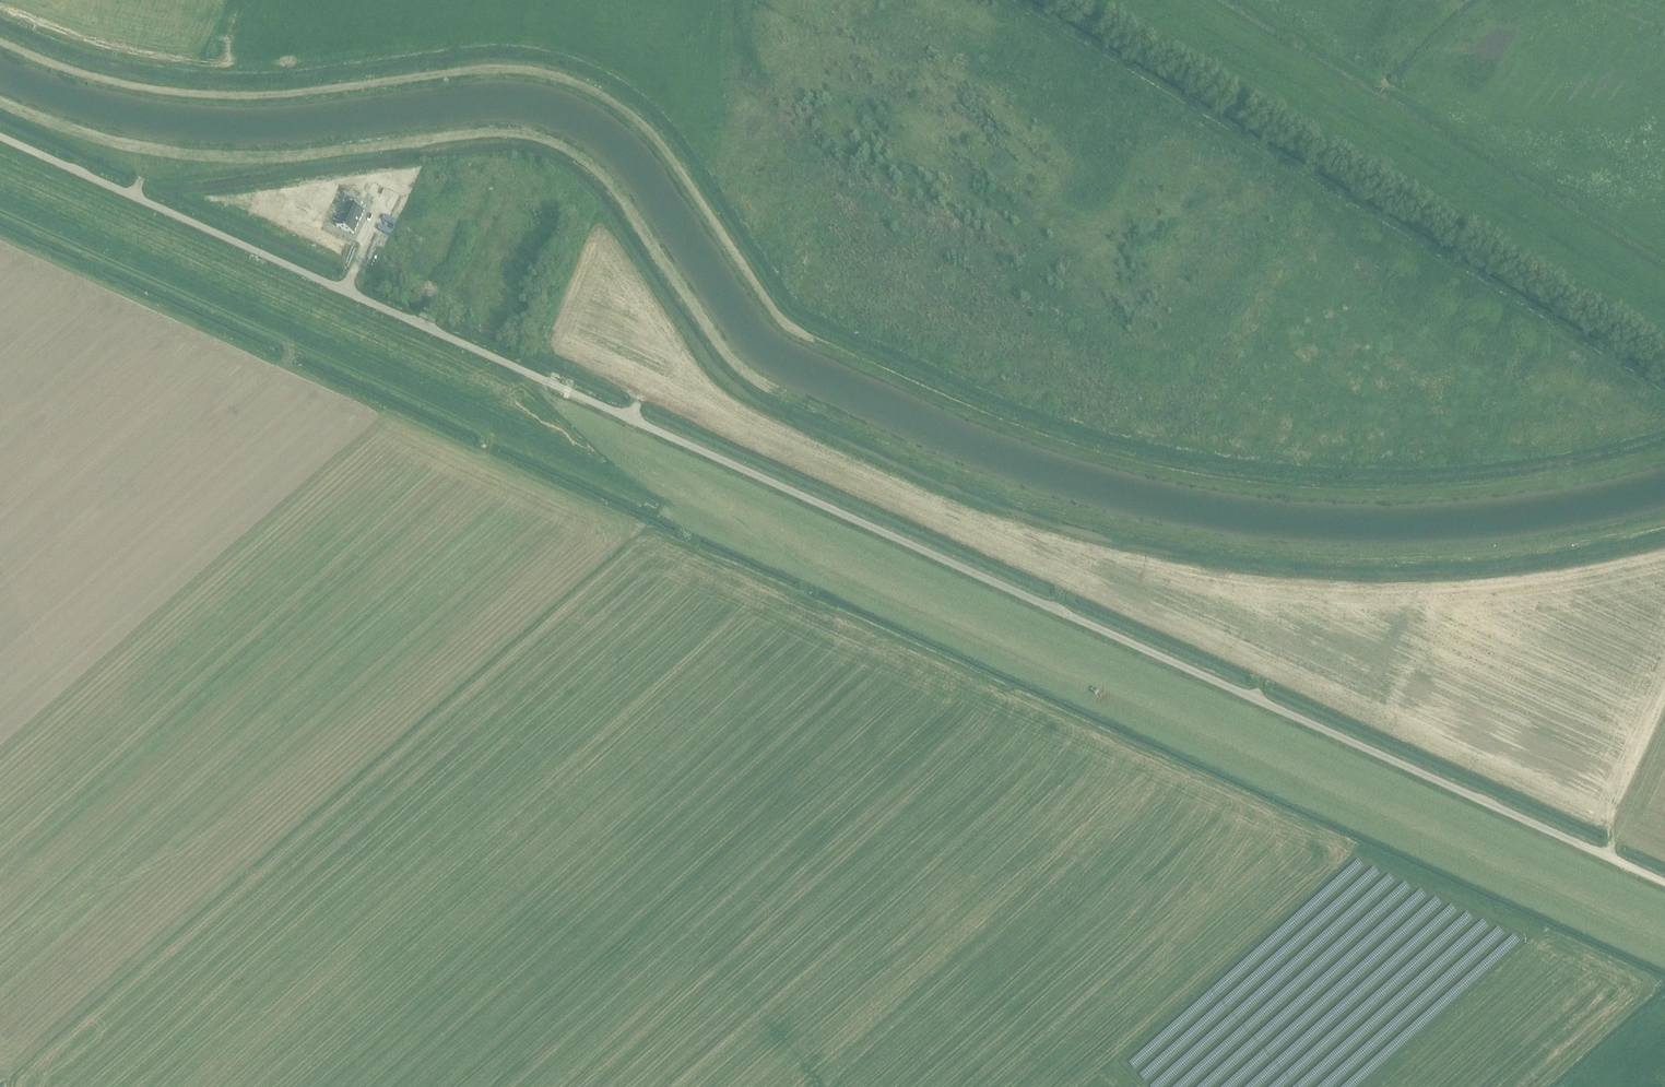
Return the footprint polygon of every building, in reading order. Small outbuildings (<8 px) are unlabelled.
[(347,204),(336,227),(353,235),(364,211),(360,209),(363,203),(346,195),(343,202),(347,204)]
